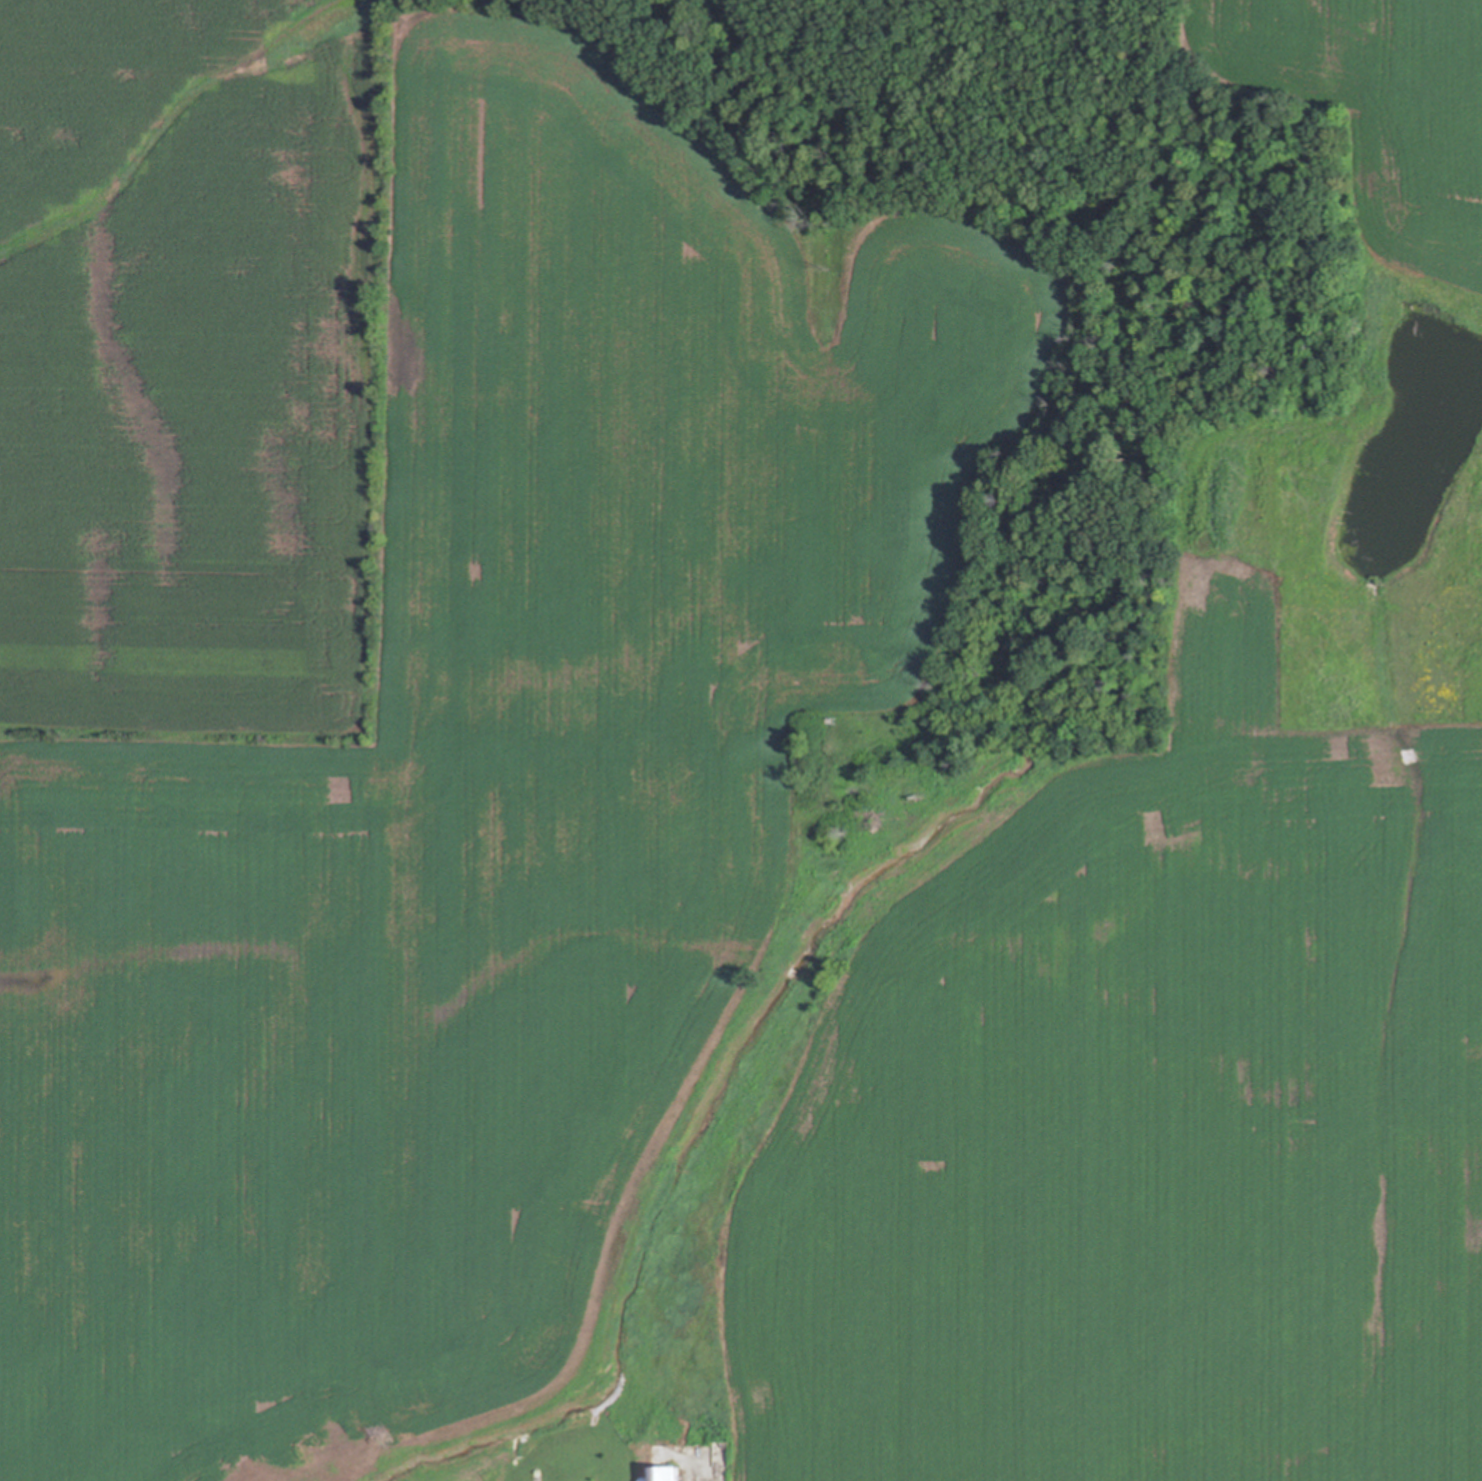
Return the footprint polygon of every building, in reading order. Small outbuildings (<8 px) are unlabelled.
[(683,1459),(684,1480),(657,1480),(646,1480),(645,1472),(656,1472),(656,1459),(683,1459)]
